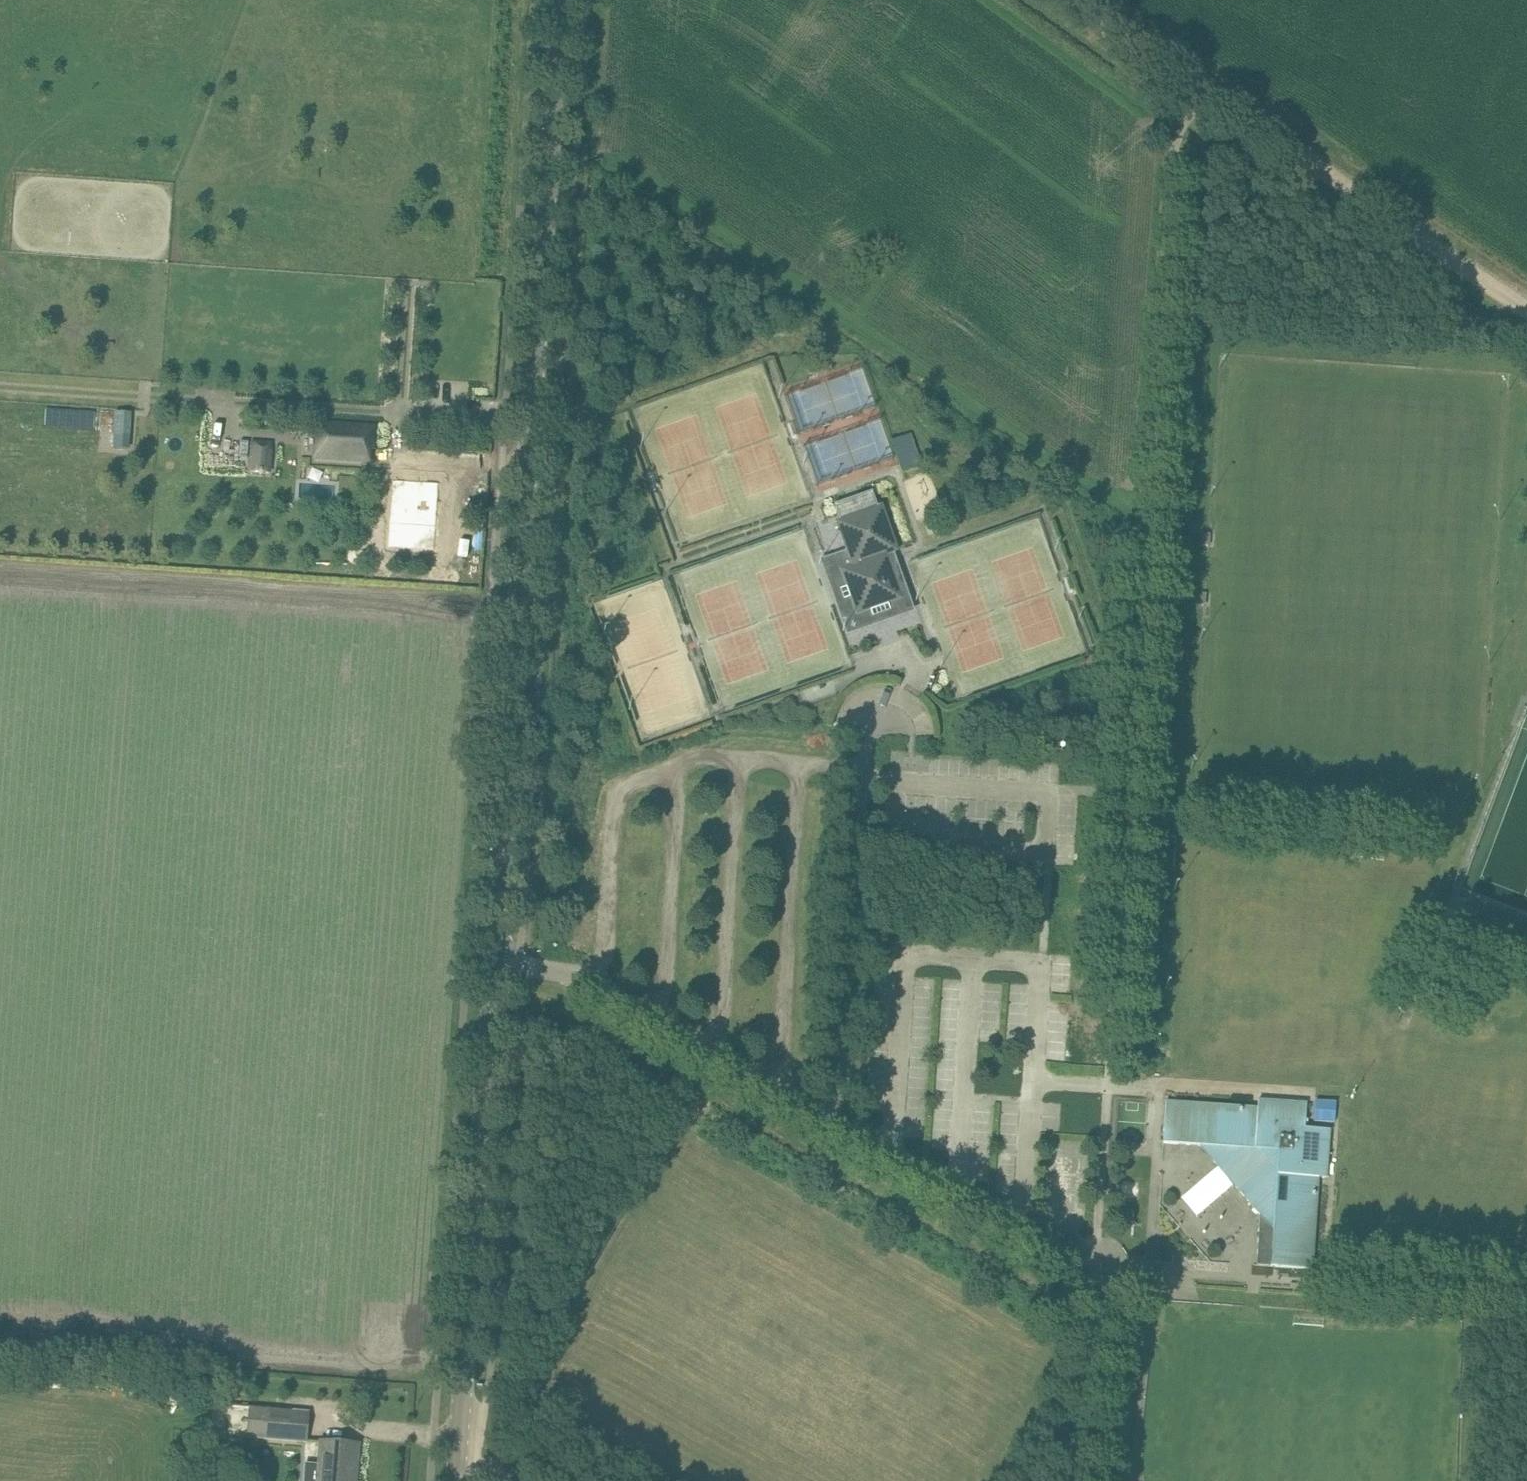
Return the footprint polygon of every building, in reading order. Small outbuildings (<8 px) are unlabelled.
[(115,411),(113,448),(126,449),(128,412),(115,411)] [(319,422),(316,458),(370,462),(371,449),(375,450),(377,427),(319,422)] [(911,435),(891,442),(901,471),(921,464),(911,435)] [(271,444),(252,442),(250,471),(269,473),(271,444)] [(384,478),(378,545),(424,549),(427,503),(429,482),(409,480),(384,478)] [(856,615),(902,599),(886,554),(897,550),(881,505),(836,521),(852,565),(840,569),(856,615)] [(1214,1161),(1260,1213),(1257,1253),(1272,1254),(1271,1266),(1312,1268),(1319,1177),(1327,1177),(1330,1129),(1305,1127),(1307,1102),(1258,1099),(1258,1107),(1166,1101),(1163,1143),(1215,1146),(1214,1161)] [(1336,1101),(1315,1100),(1314,1121),(1335,1123),(1336,1101)] [(305,1442),(307,1412),(227,1405),(225,1435),(305,1442)] [(303,1480),(352,1480),(353,1476),(354,1477),(358,1444),(338,1442),(321,1441),(319,1464),(305,1462),(303,1480)]
